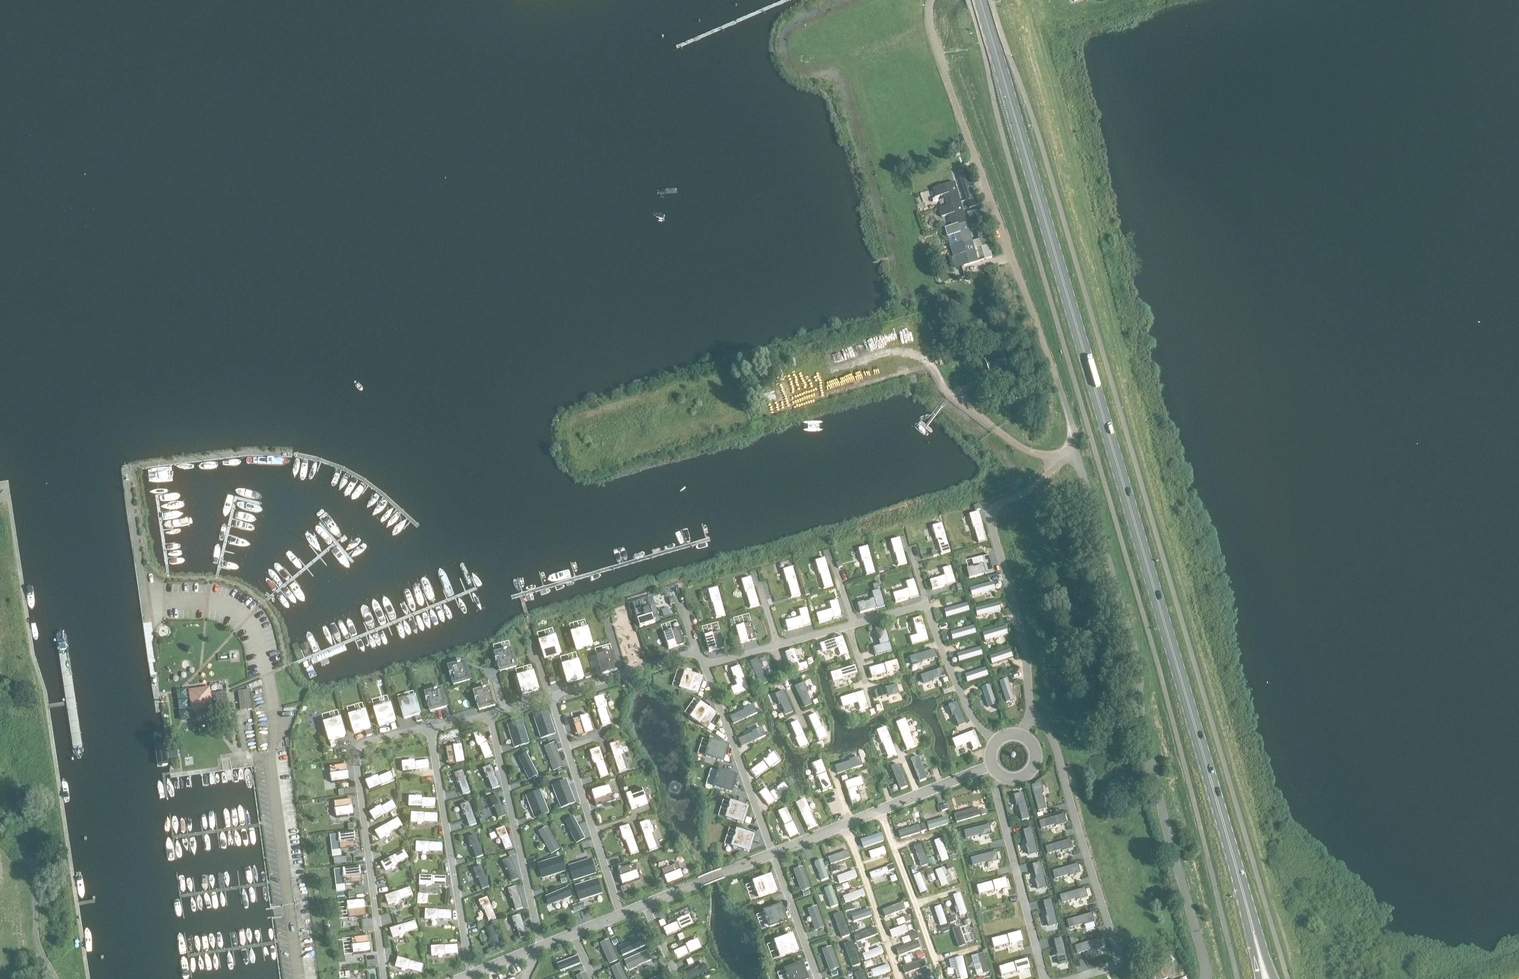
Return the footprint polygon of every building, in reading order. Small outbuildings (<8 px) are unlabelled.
[(967,170),(958,172),(960,178),(961,181),(961,183),(967,201),(975,198),(976,198),(974,192),(973,190),(976,189),(974,184),(972,185),(971,184),(971,182),(970,180),(967,170)] [(946,207),(961,202),(955,183),(933,189),(936,198),(943,196),(946,207)] [(975,198),(967,201),(970,211),(967,212),(969,218),(980,215),(978,209),(975,198)] [(952,227),(967,222),(961,202),(946,207),(939,209),(942,218),(949,216),(952,226),(952,227)] [(958,246),(972,242),(967,222),(952,227),(952,226),(945,228),(947,237),(955,235),(958,246)] [(979,240),(986,238),(984,230),(977,232),(979,240)] [(986,238),(979,240),(973,242),(975,249),(989,245),(986,238)] [(958,246),(951,248),(953,257),(960,255),(964,266),(978,262),(972,242),(958,246)] [(773,389),(761,393),(763,400),(775,396),(773,389)] [(980,513),(970,516),(970,517),(974,528),(975,528),(979,543),(988,540),(980,514),(980,513)] [(943,524),(933,527),(933,528),(937,539),(938,539),(942,554),(951,551),(943,525),(943,524)] [(900,539),(891,541),(894,553),(895,553),(899,566),(907,564),(900,539)] [(868,548),(859,550),(862,562),(863,562),(867,576),(876,573),(868,548)] [(983,565),(968,570),(970,578),(994,572),(989,555),(981,557),(983,565)] [(825,560),(816,562),(816,563),(819,574),(820,574),(825,589),(833,586),(825,560)] [(946,577),(930,581),(933,590),(956,583),(951,567),(943,569),(946,577)] [(793,568),(784,571),(784,572),(787,583),(788,582),(792,598),(801,595),(793,569),(793,568)] [(751,579),(742,582),(742,584),(745,593),(746,593),(751,608),(759,605),(752,581),(751,579)] [(909,590),(893,594),(896,603),(919,596),(914,580),(906,582),(909,590)] [(993,582),(970,589),(972,597),(995,590),(993,582)] [(718,589),(708,592),(709,594),(712,603),(717,618),(726,616),(719,591),(718,589)] [(874,600),(859,604),(861,613),(884,606),(879,590),(872,592),(874,600)] [(832,610),(817,615),(819,623),(842,617),(837,600),(830,602),(832,610)] [(967,603),(944,610),(946,618),(969,611),(967,603)] [(999,603),(975,609),(977,617),(1001,611),(999,603)] [(650,606),(635,611),(636,615),(640,627),(655,622),(651,611),(650,606)] [(801,618),(786,622),(788,631),(811,624),(807,608),(799,610),(801,618)] [(918,635),(910,637),(912,645),(929,640),(922,618),(913,621),(918,635)] [(751,623),(736,627),(737,631),(740,644),(755,639),(752,627),(751,623)] [(708,624),(699,625),(701,632),(709,630),(708,624)] [(974,626),(951,633),(953,640),(976,634),(974,626)] [(1006,627),(983,633),(985,641),(1008,635),(1006,627)] [(679,628),(664,632),(669,649),(684,644),(679,628)] [(881,646),(874,648),(876,656),(892,651),(885,628),(876,630),(881,646)] [(587,629),(572,633),(572,634),(577,650),(592,646),(587,630),(587,629)] [(720,632),(704,636),(705,640),(708,650),(709,653),(711,652),(724,648),(721,636),(720,632)] [(843,636),(820,644),(823,653),(838,648),(840,655),(848,652),(843,636)] [(555,638),(540,643),(540,644),(545,659),(546,659),(560,655),(556,639),(555,638)] [(980,648),(957,654),(959,662),(983,655),(980,648)] [(511,650),(495,654),(496,657),(500,672),(516,667),(512,653),(511,650)] [(794,650),(785,653),(793,676),(809,671),(806,663),(799,666),(794,650)] [(934,650),(909,657),(912,666),(922,663),(922,661),(937,657),(934,650)] [(1011,650),(990,657),(992,664),(1013,657),(1011,650)] [(613,651),(597,656),(603,672),(618,668),(613,651)] [(832,664),(839,662),(836,652),(829,654),(832,664)] [(759,659),(750,663),(760,687),(767,684),(762,670),(763,669),(759,659)] [(578,661),(563,666),(567,680),(568,683),(583,678),(582,675),(578,661)] [(896,661),(869,668),(872,677),(887,672),(887,673),(899,670),(896,661)] [(465,663),(449,667),(450,671),(454,685),(470,680),(466,666),(465,663)] [(855,666),(830,673),(833,682),(843,679),(843,678),(857,673),(855,666)] [(737,687),(731,689),(734,696),(749,691),(740,668),(731,671),(737,687)] [(986,668),(965,675),(967,683),(988,676),(986,668)] [(942,669),(920,676),(923,685),(934,681),(933,680),(945,676),(942,669)] [(533,673),(518,678),(523,695),(538,690),(533,673)] [(702,679),(685,674),(679,691),(696,697),(702,679)] [(814,678),(805,682),(808,691),(818,687),(814,678)] [(1007,679),(999,682),(1006,702),(1014,700),(1007,679)] [(670,691),(665,693),(668,700),(680,694),(675,683),(668,686),(670,691)] [(804,684),(795,688),(805,709),(812,706),(807,694),(808,694),(804,684)] [(895,685),(874,691),(876,699),(888,695),(889,697),(898,694),(895,685)] [(990,685),(982,688),(988,707),(996,705),(990,685)] [(491,687),(475,692),(480,709),(496,705),(491,687)] [(192,713),(202,711),(203,717),(229,713),(226,692),(211,694),(210,688),(189,691),(192,713)] [(244,689),(237,690),(239,700),(240,708),(240,709),(251,708),(251,704),(250,700),(250,698),(249,689),(244,689)] [(441,689),(426,694),(431,711),(447,707),(441,689)] [(863,692),(840,699),(843,707),(858,702),(860,710),(868,707),(863,692)] [(784,693),(776,697),(779,705),(781,705),(786,716),(793,713),(784,693)] [(603,696),(594,699),(602,726),(611,724),(606,709),(607,708),(603,696)] [(415,698),(398,703),(403,720),(420,715),(415,698)] [(958,703),(949,707),(953,716),(954,715),(959,726),(966,723),(958,703)] [(715,716),(699,704),(689,719),(705,730),(715,716)] [(389,705),(373,710),(378,727),(395,722),(389,705)] [(744,712),(730,718),(733,725),(757,715),(753,706),(744,711),(744,712)] [(549,712),(534,717),(542,740),(557,735),(549,712)] [(365,713),(348,717),(353,734),(370,730),(365,713)] [(815,714),(808,717),(819,740),(827,737),(823,728),(822,728),(815,714)] [(588,717),(573,721),(578,739),(593,734),(588,717)] [(340,720),(324,725),(329,741),(345,736),(340,720)] [(905,720),(896,723),(907,750),(915,747),(909,732),(910,732),(905,720)] [(524,721),(508,726),(515,749),(531,745),(524,721)] [(798,721),(790,725),(797,738),(795,739),(800,749),(808,745),(798,721)] [(753,734),(739,740),(742,747),(765,737),(761,728),(752,732),(753,734)] [(886,728),(877,732),(882,744),(883,743),(889,758),(897,754),(886,728)] [(975,731),(952,740),(956,748),(970,742),(973,749),(978,747),(981,746),(975,731)] [(484,733),(476,736),(485,759),(493,756),(484,733)] [(727,747),(708,741),(703,758),(722,765),(727,747)] [(620,742),(610,746),(619,773),(627,770),(622,756),(624,755),(620,742)] [(555,744),(545,748),(551,764),(554,772),(565,768),(555,744)] [(461,746),(446,749),(449,766),(464,763),(461,746)] [(599,749),(590,752),(594,765),(596,764),(601,779),(609,776),(599,749)] [(697,778),(704,776),(698,749),(691,751),(697,778)] [(764,762),(751,771),(757,779),(780,762),(774,753),(763,761),(764,762)] [(528,754),(519,759),(525,771),(524,771),(529,781),(533,779),(539,777),(539,776),(528,754)] [(850,762),(835,767),(837,774),(862,766),(859,757),(849,760),(850,762)] [(919,757),(911,760),(920,782),(927,779),(919,757)] [(386,765),(389,770),(399,764),(396,759),(386,765)] [(429,761),(402,763),(404,773),(430,770),(429,761)] [(823,762),(812,766),(817,778),(818,778),(824,792),(832,788),(827,774),(823,762)] [(899,765),(891,768),(900,790),(908,787),(899,765)] [(348,767),(330,768),(333,785),(350,783),(348,767)] [(492,767),(484,771),(486,776),(487,775),(493,791),(501,789),(492,767)] [(391,773),(366,782),(370,791),(394,781),(391,773)] [(464,773),(455,776),(457,782),(459,781),(464,796),(471,793),(464,773)] [(719,773),(715,786),(732,792),(736,778),(719,773)] [(861,777),(845,782),(848,790),(852,804),(861,801),(856,788),(864,785),(861,777)] [(568,781),(553,786),(562,810),(576,803),(568,781)] [(784,783),(770,794),(776,801),(789,791),(784,783)] [(1040,786),(1032,788),(1038,812),(1046,810),(1042,796),(1043,795),(1040,786)] [(613,789),(598,794),(603,810),(618,806),(613,789)] [(642,789),(626,795),(632,810),(648,804),(642,789)] [(542,792),(526,797),(535,820),(550,814),(542,792)] [(807,799),(809,806),(827,800),(825,793),(807,799)] [(783,806),(797,801),(795,795),(781,800),(783,806)] [(1023,795),(1014,797),(1017,807),(1018,806),(1022,821),(1030,819),(1023,795)] [(499,797),(491,800),(493,806),(494,805),(500,820),(507,818),(499,797)] [(969,798),(962,799),(963,808),(971,806),(969,798)] [(435,800),(410,799),(409,809),(435,810),(435,800)] [(352,801),(335,804),(337,820),(355,818),(352,801)] [(392,801),(370,814),(374,822),(397,808),(392,801)] [(804,801),(796,804),(808,830),(816,826),(809,811),(804,801)] [(748,809),(728,803),(723,820),(742,826),(748,809)] [(764,812),(772,808),(769,803),(762,807),(764,812)] [(470,805),(462,808),(464,813),(465,813),(470,828),(478,826),(470,805)] [(788,805),(779,809),(791,836),(800,833),(788,805)] [(978,808),(955,815),(957,823),(980,816),(978,808)] [(613,814),(617,830),(625,827),(620,812),(613,814)] [(893,822),(898,830),(913,823),(909,814),(893,822)] [(439,816),(412,815),(412,824),(438,824),(439,816)] [(1063,815),(1039,822),(1041,830),(1056,825),(1056,826),(1066,824),(1063,815)] [(575,818),(565,822),(572,834),(572,835),(577,845),(587,840),(575,818)] [(946,818),(927,823),(929,830),(948,825),(946,818)] [(398,819),(375,832),(379,839),(402,826),(398,819)] [(650,821),(640,825),(650,851),(658,848),(653,834),(654,834),(650,821)] [(988,825),(964,832),(966,839),(980,836),(981,837),(990,834),(988,825)] [(629,826),(620,829),(624,842),(626,841),(631,856),(639,853),(629,826)] [(919,826),(899,832),(901,839),(921,833),(919,826)] [(548,828),(540,833),(552,856),(561,851),(548,828)] [(1031,828),(1022,830),(1028,855),(1036,853),(1031,828)] [(506,829),(497,832),(499,838),(501,837),(506,853),(514,850),(506,829)] [(857,840),(873,836),(871,830),(855,834),(857,840)] [(754,837),(734,831),(729,848),(748,855),(754,837)] [(881,834),(861,841),(864,848),(883,841),(881,834)] [(356,835),(339,836),(341,852),(356,850),(356,835)] [(477,837),(468,840),(470,845),(471,845),(477,860),(485,857),(477,837)] [(1069,840),(1046,848),(1048,855),(1062,851),(1063,852),(1072,849),(1069,840)] [(442,844),(417,843),(417,854),(442,854),(442,844)] [(621,869),(633,865),(626,844),(613,849),(616,857),(606,860),(608,868),(620,865),(621,869)] [(921,844),(914,847),(922,867),(928,864),(921,844)] [(470,845),(454,847),(455,853),(470,852),(470,845)] [(878,849),(861,855),(864,862),(881,856),(878,849)] [(404,851),(382,863),(386,872),(409,859),(404,851)] [(658,851),(651,854),(654,860),(661,857),(658,851)] [(848,851),(828,858),(830,865),(850,858),(848,851)] [(995,852),(971,859),(973,866),(987,863),(988,864),(997,861),(995,852)] [(561,858),(539,865),(543,881),(567,874),(561,858)] [(512,860),(504,863),(505,869),(507,868),(512,884),(520,881),(512,860)] [(593,860),(570,868),(575,883),(598,876),(593,860)] [(822,861),(815,863),(821,881),(828,879),(822,861)] [(1040,863),(1032,865),(1036,880),(1035,880),(1037,890),(1046,888),(1040,863)] [(677,864),(662,870),(668,885),(683,879),(677,864)] [(635,865),(619,871),(624,887),(641,881),(635,865)] [(1077,865),(1053,872),(1055,879),(1069,875),(1070,876),(1079,874),(1077,865)] [(483,868),(474,871),(477,877),(478,877),(483,892),(490,889),(483,868)] [(802,868),(794,871),(802,891),(809,889),(802,868)] [(886,868),(870,874),(872,880),(888,874),(886,868)] [(942,869),(935,871),(941,886),(947,883),(942,869)] [(361,870),(344,871),(345,887),(363,885),(361,870)] [(854,870),(837,877),(839,884),(857,877),(854,870)] [(463,882),(473,881),(472,874),(462,875),(463,882)] [(920,874),(913,876),(920,893),(926,890),(920,874)] [(1005,875),(978,882),(981,895),(1008,888),(1005,875)] [(770,877),(754,883),(759,898),(776,892),(770,877)] [(447,879),(420,878),(420,889),(446,889),(447,879)] [(599,880),(576,888),(581,903),(604,896),(599,880)] [(831,880),(824,883),(826,889),(833,886),(831,880)] [(545,890),(554,888),(553,882),(532,887),(535,897),(546,894),(545,890)] [(895,886),(875,893),(877,899),(897,892),(895,886)] [(831,887),(824,890),(831,908),(838,906),(831,887)] [(518,889),(509,892),(511,898),(512,897),(517,913),(524,910),(518,889)] [(570,889),(546,899),(550,908),(574,899),(570,889)] [(1084,889),(1060,896),(1062,904),(1076,900),(1077,901),(1086,898),(1084,889)] [(411,890),(386,898),(389,909),(414,900),(411,890)] [(862,890),(843,897),(845,903),(865,896),(862,890)] [(887,896),(888,902),(900,899),(899,893),(887,896)] [(960,895),(954,897),(960,915),(966,912),(960,895)] [(489,900),(480,903),(482,909),(484,909),(490,923),(497,920),(489,900)] [(655,913),(665,909),(668,917),(685,911),(681,900),(654,910),(655,913)] [(1051,900),(1043,902),(1047,917),(1046,917),(1048,927),(1057,924),(1051,900)] [(365,901),(347,903),(349,920),(367,919),(365,901)] [(940,923),(947,921),(942,903),(934,905),(936,912),(930,914),(932,919),(939,917),(940,920),(933,922),(937,934),(942,933),(940,923)] [(851,904),(844,906),(846,912),(853,910),(851,904)] [(901,905),(882,913),(884,920),(904,912),(901,905)] [(781,906),(764,912),(770,928),(787,922),(781,906)] [(816,907),(808,910),(816,931),(823,928),(816,907)] [(869,909),(851,915),(854,922),(871,916),(869,909)] [(451,911),(426,910),(426,920),(451,921),(451,911)] [(841,913),(834,916),(842,939),(849,936),(841,913)] [(1091,914),(1067,921),(1069,929),(1084,925),(1084,926),(1094,923),(1091,914)] [(955,915),(948,917),(950,924),(957,921),(955,915)] [(677,922),(663,928),(667,936),(693,925),(689,916),(676,921),(677,922)] [(522,917),(513,920),(515,926),(516,925),(521,941),(529,939),(522,917)] [(558,918),(540,924),(544,935),(562,929),(558,918)] [(633,919),(611,927),(613,935),(636,926),(633,919)] [(415,921),(391,930),(393,938),(418,930),(415,921)] [(904,927),(889,933),(891,939),(906,933),(904,927)] [(959,927),(953,930),(959,948),(966,945),(959,927)] [(494,928),(486,931),(493,946),(491,946),(494,952),(502,949),(494,928)] [(876,928),(854,936),(856,942),(878,935),(876,928)] [(559,931),(549,934),(551,940),(561,937),(559,931)] [(1017,932),(990,939),(993,950),(1020,943),(1017,932)] [(792,936),(775,943),(780,957),(798,951),(792,936)] [(629,942),(618,947),(623,957),(645,946),(641,938),(629,943),(629,942)] [(370,939),(352,940),(354,957),(372,955),(370,939)] [(1061,939),(1054,941),(1057,955),(1059,965),(1068,963),(1061,939)] [(1098,939),(1075,947),(1077,955),(1091,950),(1092,951),(1101,948),(1098,939)] [(550,952),(569,946),(567,940),(548,946),(550,952)] [(686,946),(674,952),(677,960),(701,949),(697,940),(685,945),(686,946)] [(608,942),(601,945),(610,964),(617,961),(608,942)] [(852,943),(844,945),(852,968),(860,965),(852,943)] [(917,944),(895,952),(897,958),(919,950),(917,944)] [(458,946),(432,948),(432,957),(458,956),(458,946)] [(830,948),(821,951),(829,974),(838,970),(830,948)] [(881,948),(863,955),(865,960),(883,953),(881,948)] [(647,951),(625,961),(629,971),(637,967),(651,960),(647,951)] [(984,953),(977,955),(983,974),(984,974),(990,972),(987,964),(984,953)] [(577,956),(557,964),(561,972),(580,964),(577,956)] [(698,957),(682,964),(684,970),(700,963),(698,957)] [(424,965),(400,959),(398,969),(421,976),(424,965)] [(1027,959),(999,967),(1002,976),(1016,972),(1016,973),(1030,969),(1027,959)] [(923,961),(901,969),(904,977),(925,969),(923,961)] [(611,969),(616,978),(626,978),(619,965),(611,969)] [(785,971),(788,978),(807,978),(802,965),(785,971)] [(888,965),(871,971),(873,977),(890,971),(888,965)] [(855,974),(857,978),(865,978),(862,971),(855,974)]
